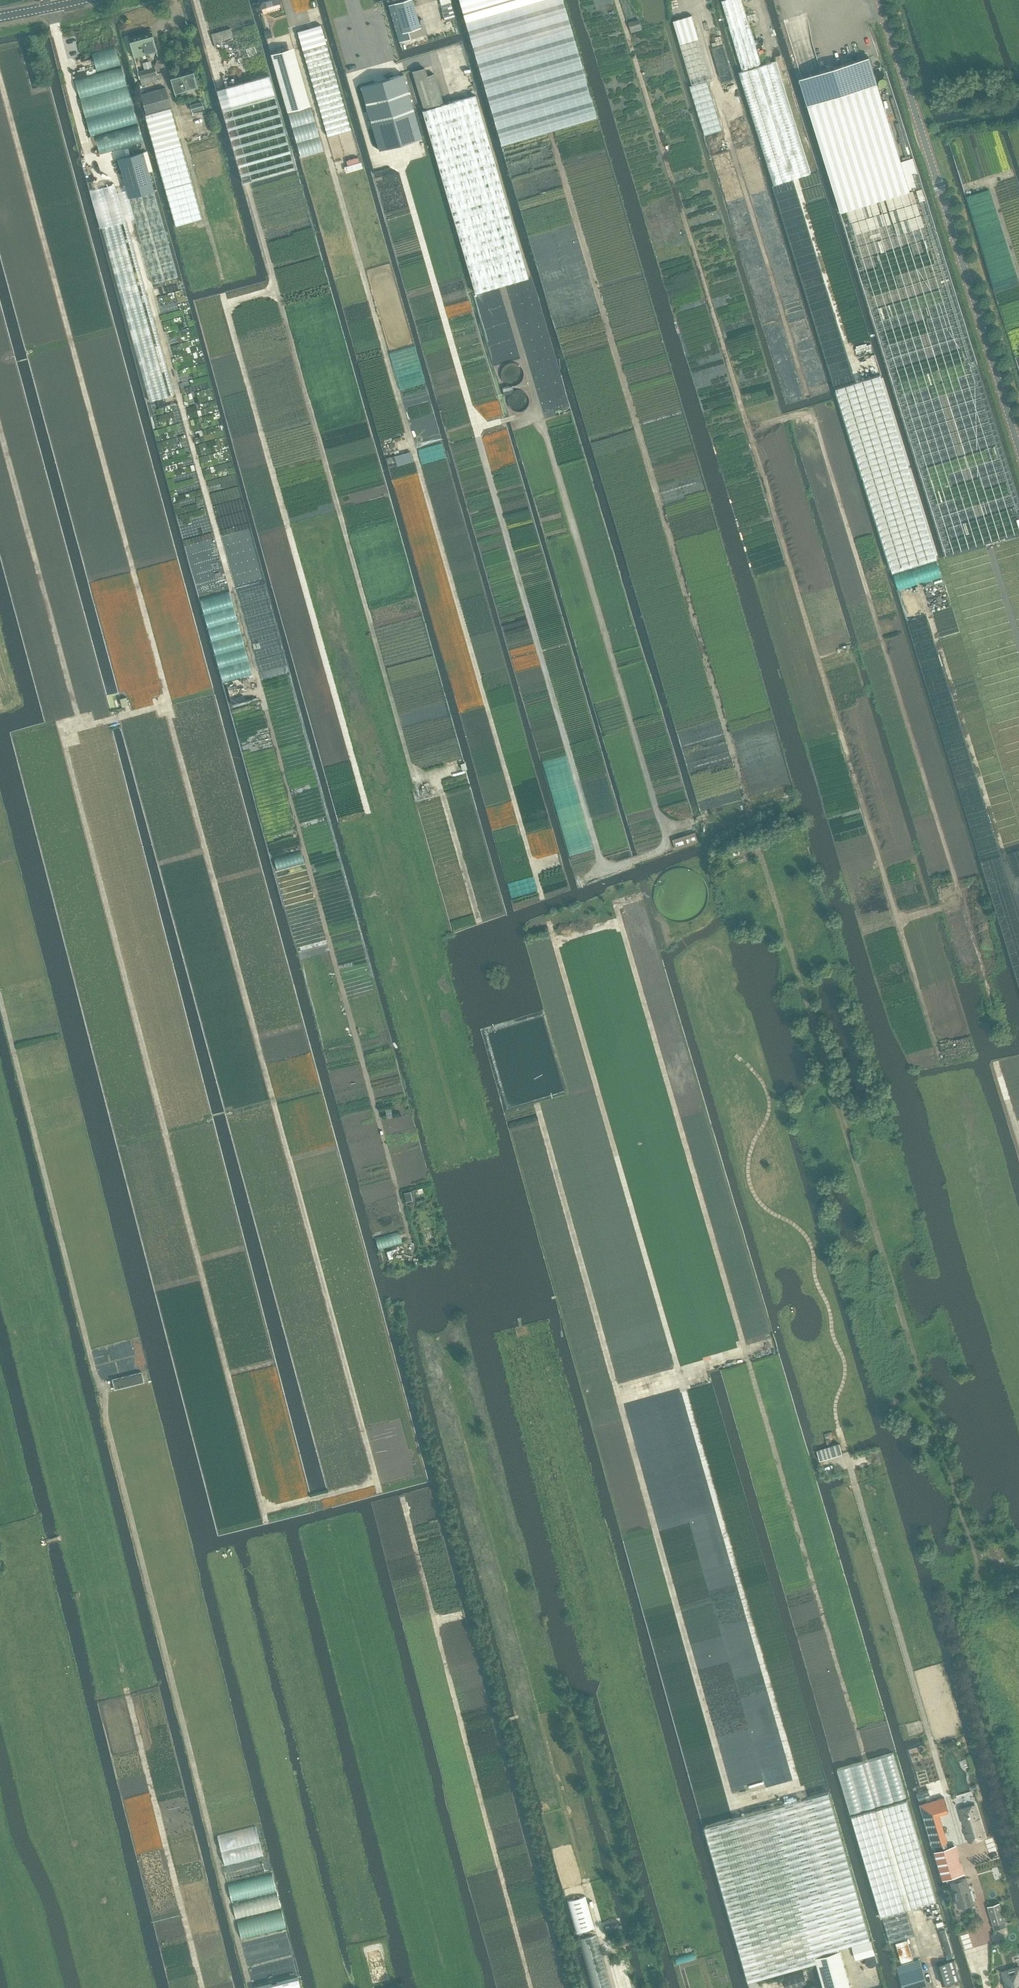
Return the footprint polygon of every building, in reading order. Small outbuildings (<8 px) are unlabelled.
[(279,0),(258,0),(260,8),(280,3),(279,0)] [(389,5),(400,42),(409,39),(407,31),(420,27),(412,0),(407,0),(389,5)] [(465,22),(501,144),(597,117),(563,0),(459,0),(465,22)] [(742,70),(761,64),(742,0),(723,0),(721,0),(742,70)] [(454,18),(451,9),(442,12),(445,21),(454,18)] [(673,21),(680,44),(698,38),(691,16),(673,21)] [(628,23),(631,32),(642,29),(639,19),(628,23)] [(320,25),(297,31),(327,137),(350,130),(320,25)] [(129,41),(134,56),(157,50),(152,35),(129,41)] [(680,44),(691,85),(706,80),(710,79),(698,38),(680,44)] [(239,49),(207,58),(216,89),(223,113),(242,183),(295,168),(269,74),(260,43),(239,49)] [(270,54),(276,73),(287,111),(309,105),(298,65),(292,47),(270,54)] [(869,57),(799,78),(807,105),(877,83),(869,57)] [(140,79),(142,85),(157,80),(155,74),(156,74),(155,68),(138,72),(140,79)] [(170,77),(175,93),(197,86),(193,71),(170,77)] [(403,74),(401,74),(361,86),(379,149),(421,137),(403,74)] [(414,79),(423,108),(442,102),(433,74),(427,76),(414,79)] [(706,80),(691,85),(689,85),(704,135),(721,130),(706,80)] [(877,83),(807,105),(840,211),(910,190),(917,188),(913,174),(918,173),(913,158),(901,161),(877,83)] [(140,95),(145,113),(170,106),(165,88),(140,95)] [(204,108),(208,107),(205,92),(200,94),(204,108)] [(475,95),(422,110),(434,153),(475,292),(528,277),(475,95)] [(190,105),(192,112),(203,108),(202,102),(190,105)] [(145,113),(144,114),(155,151),(176,226),(202,219),(181,144),(170,106),(145,113)] [(117,159),(128,198),(145,257),(152,283),(177,276),(170,251),(154,191),(143,152),(117,159)] [(358,157),(346,160),(347,165),(359,162),(358,157)] [(348,168),(349,173),(361,169),(360,165),(348,168)] [(126,220),(101,227),(116,280),(149,401),(156,399),(174,394),(140,273),(126,220)] [(835,388),(837,393),(892,572),(937,558),(880,374),(835,388)] [(513,390),(511,386),(507,385),(502,387),(504,395),(510,393),(513,390)] [(479,409),(483,422),(493,419),(489,406),(479,409)] [(385,458),(388,468),(413,461),(410,451),(385,458)] [(229,591),(200,599),(223,682),(252,674),(229,591)] [(119,698),(122,706),(128,705),(126,697),(119,698)] [(442,771),(444,778),(459,774),(457,767),(442,771)] [(672,840),(676,850),(699,842),(695,832),(672,840)] [(112,1379),(114,1389),(144,1382),(141,1372),(112,1379)] [(816,1451),(819,1461),(842,1454),(839,1444),(816,1451)] [(705,1826),(749,1981),(751,1980),(817,1962),(815,1957),(840,1950),(839,1947),(870,1938),(828,1791),(803,1798),(799,1800),(732,1818),(705,1826)] [(948,1811),(944,1797),(920,1804),(932,1845),(947,1841),(939,1814),(948,1811)] [(907,1800),(851,1816),(881,1916),(937,1900),(907,1800)] [(975,1804),(959,1809),(964,1823),(965,1822),(967,1827),(965,1828),(969,1842),(985,1837),(975,1804)] [(937,1852),(945,1879),(964,1873),(956,1846),(937,1852)] [(223,1868),(226,1879),(263,1870),(261,1859),(223,1868)] [(228,1884),(232,1900),(275,1890),(271,1874),(228,1884)] [(953,1882),(960,1906),(975,1902),(968,1877),(953,1882)] [(232,1905),(235,1917),(280,1906),(277,1894),(232,1905)] [(585,1896),(567,1901),(575,1932),(594,1927),(585,1896)] [(987,1905),(993,1925),(1004,1921),(999,1902),(987,1905)] [(883,1917),(890,1942),(913,1935),(906,1910),(883,1917)] [(237,1922),(241,1938),(285,1927),(281,1911),(237,1922)] [(621,1923),(603,1927),(605,1934),(623,1930),(621,1923)] [(947,1955),(952,1953),(945,1930),(940,1932),(947,1955)] [(593,1987),(610,1987),(595,1935),(579,1939),(593,1987)] [(896,1943),(901,1962),(913,1959),(907,1939),(896,1943)] [(875,1953),(871,1940),(852,1945),(856,1959),(875,1953)] [(815,1957),(817,1962),(824,1987),(851,1987),(840,1950),(815,1957)] [(898,1968),(904,1987),(920,1987),(928,1986),(920,1961),(902,1967),(898,1968)] [(950,1962),(938,1965),(943,1985),(956,1982),(955,1980),(950,1962)] [(1002,1969),(1008,1987),(1018,1987),(1018,1967),(1018,1965),(1002,1969)] [(787,1987),(796,1987),(807,1985),(804,1971),(784,1977),(787,1987)] [(298,1977),(255,1987),(301,1987),(298,1977)]
